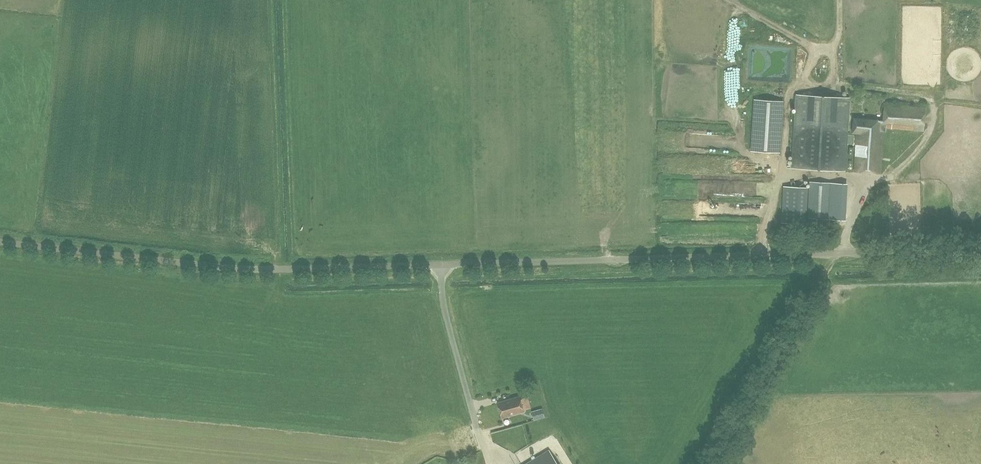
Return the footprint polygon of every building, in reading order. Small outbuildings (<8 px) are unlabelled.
[(796,95),(795,112),(791,166),(846,170),(850,98),(796,95)] [(754,99),(751,150),(779,152),(782,101),(754,99)] [(852,118),(852,132),(856,133),(853,172),(879,173),(882,130),(885,130),(885,127),(923,129),(924,107),(883,104),(882,120),(852,118)] [(831,219),(833,183),(809,182),(807,218),(831,219)] [(783,186),(781,223),(806,224),(807,187),(783,186)] [(501,417),(523,412),(519,397),(497,403),(501,417)] [(549,450),(525,463),(557,463),(549,450)]
